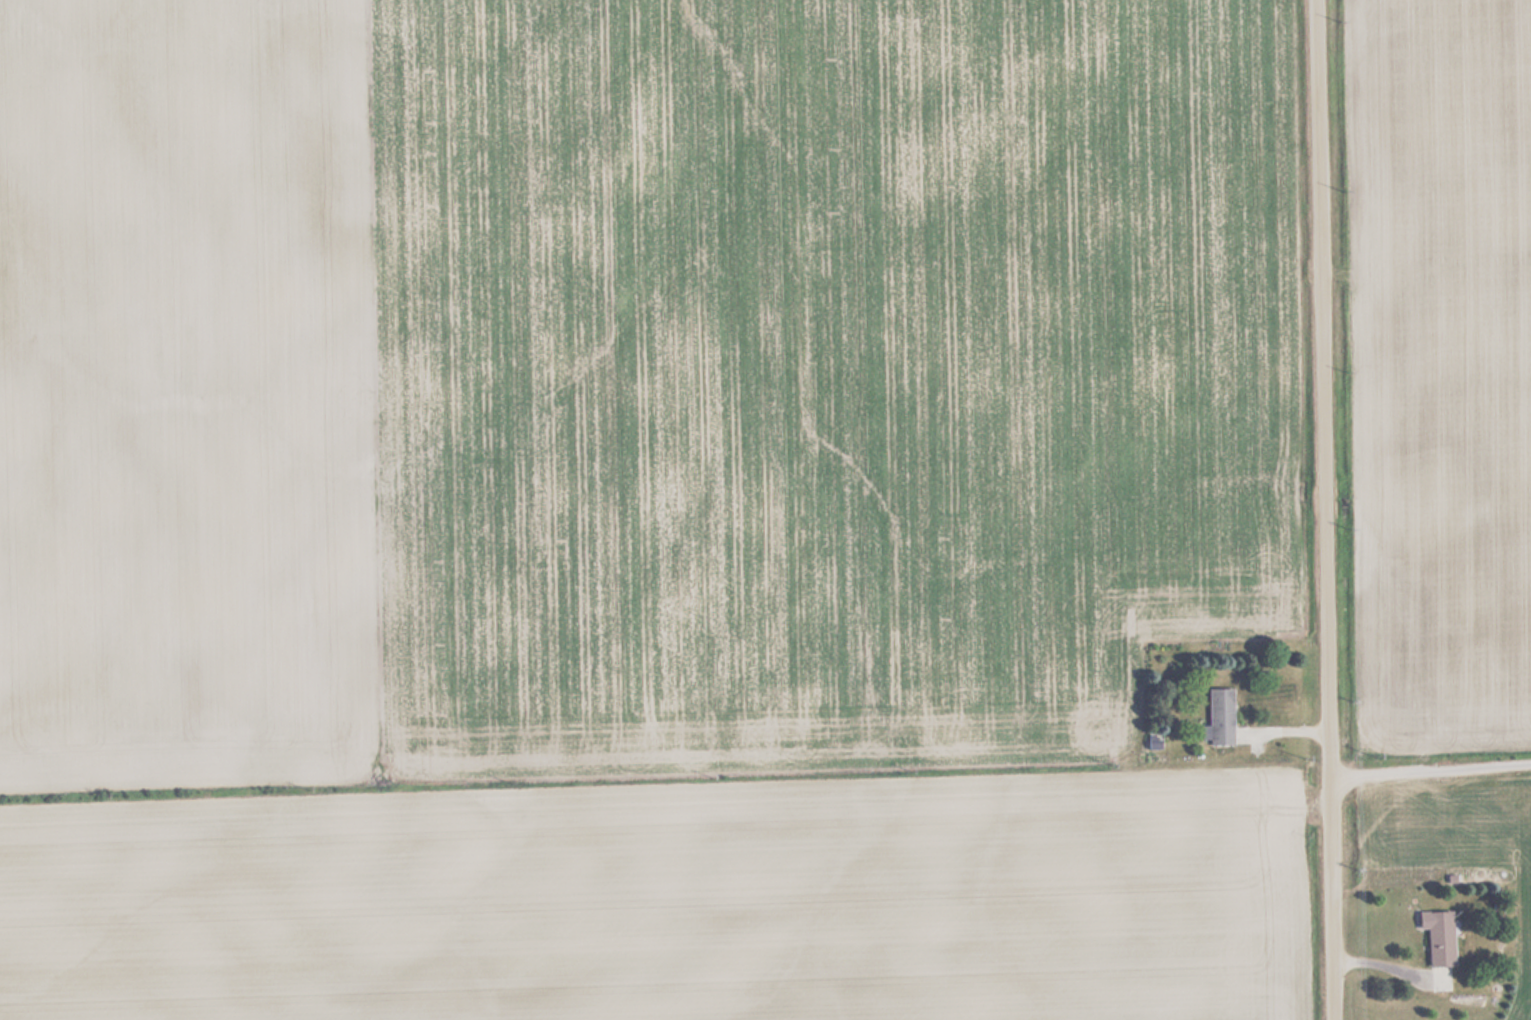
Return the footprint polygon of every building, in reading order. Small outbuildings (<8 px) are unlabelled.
[(1227,687),(1202,687),(1202,744),(1228,744),(1227,687)] [(1424,928),(1424,966),(1449,966),(1448,910),(1413,911),(1414,929),(1424,928)]
